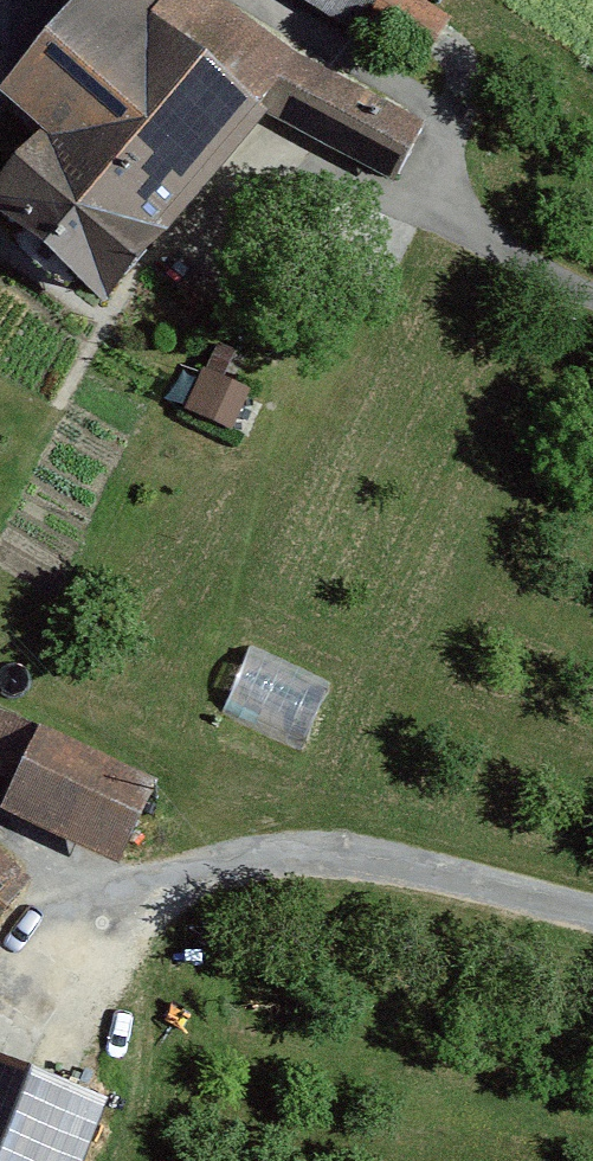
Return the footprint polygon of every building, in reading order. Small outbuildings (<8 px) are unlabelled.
[(0,90),(0,107),(32,137),(0,177),(0,228),(99,314),(267,114),(287,39),(221,0),(81,0),(0,90)] [(378,0),(298,0),(354,36),(367,19),(378,0)] [(422,0),(378,0),(367,19),(428,55),(438,38),(450,16),(422,0)] [(423,132),(287,39),(267,114),(395,186),(423,132)] [(237,353),(217,342),(180,415),(230,440),(255,391),(225,376),(237,353)] [(232,710),(300,732),(319,677),(250,655),(232,710)] [(0,711),(0,779),(11,784),(0,806),(0,814),(115,868),(154,783),(0,711)] [(33,882),(0,855),(0,921),(33,882)] [(0,1061),(0,1160),(85,1160),(108,1103),(0,1061)]
